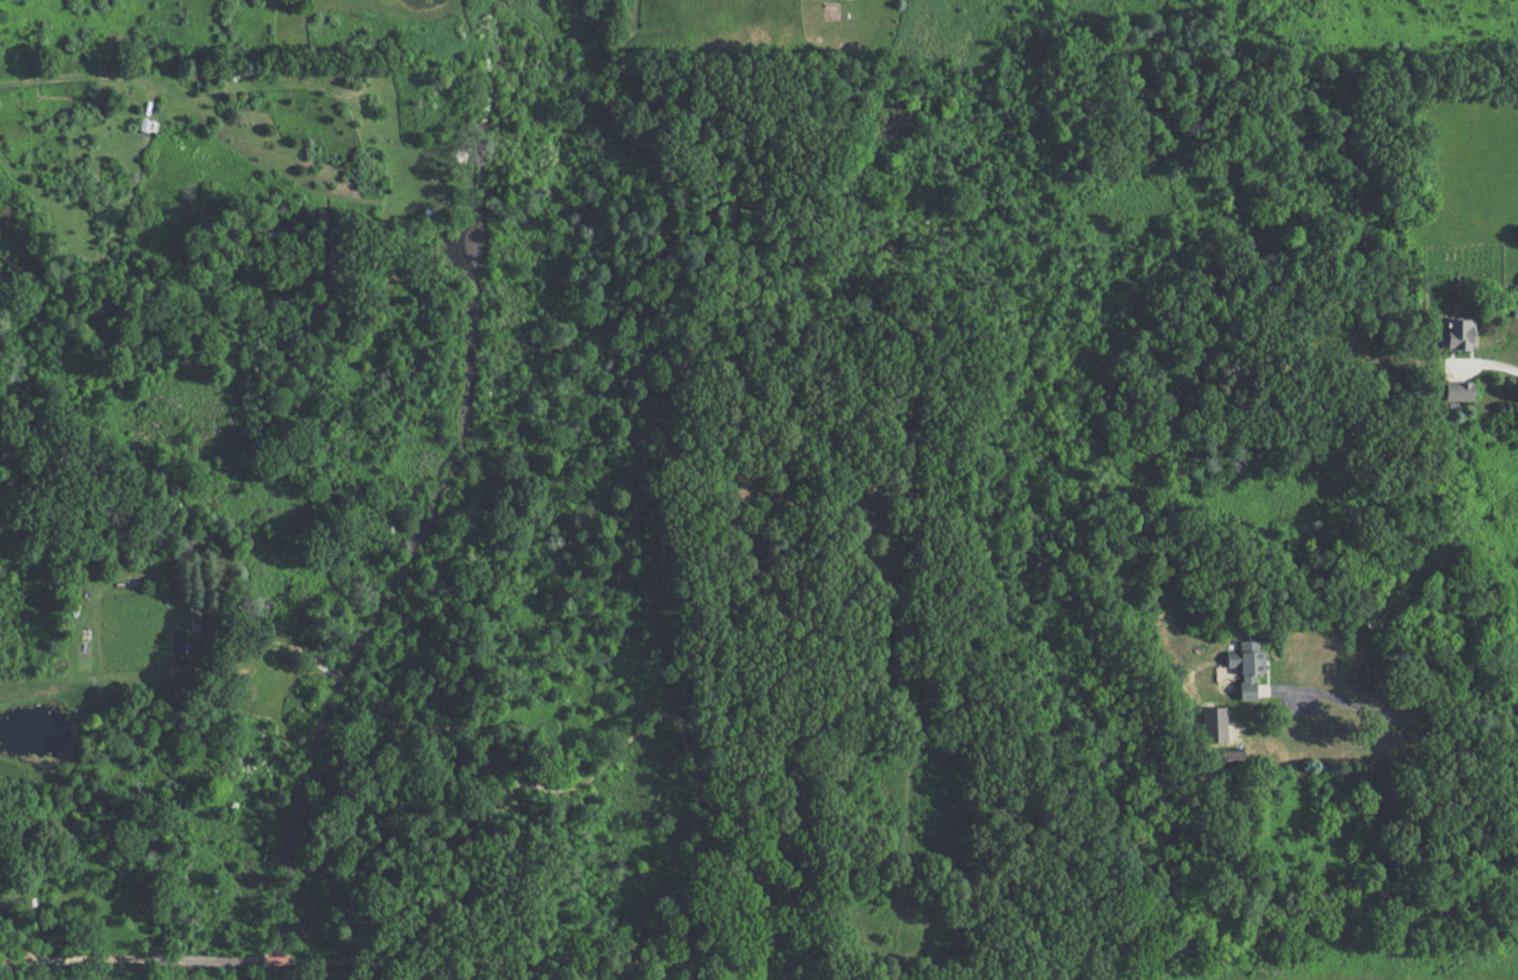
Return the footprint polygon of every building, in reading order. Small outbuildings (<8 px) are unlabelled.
[(1437,348),(1473,349),(1474,319),(1444,318),(1444,328),(1438,328),(1437,348)] [(1472,401),(1473,382),(1445,381),(1444,400),(1472,401)] [(1239,700),(1255,700),(1254,674),(1264,674),(1263,650),(1257,650),(1257,640),(1238,640),(1238,650),(1225,651),(1226,668),(1238,668),(1239,700)] [(1202,742),(1226,741),(1225,707),(1201,708),(1202,742)] [(1242,760),(1242,748),(1221,748),(1221,761),(1242,760)]
